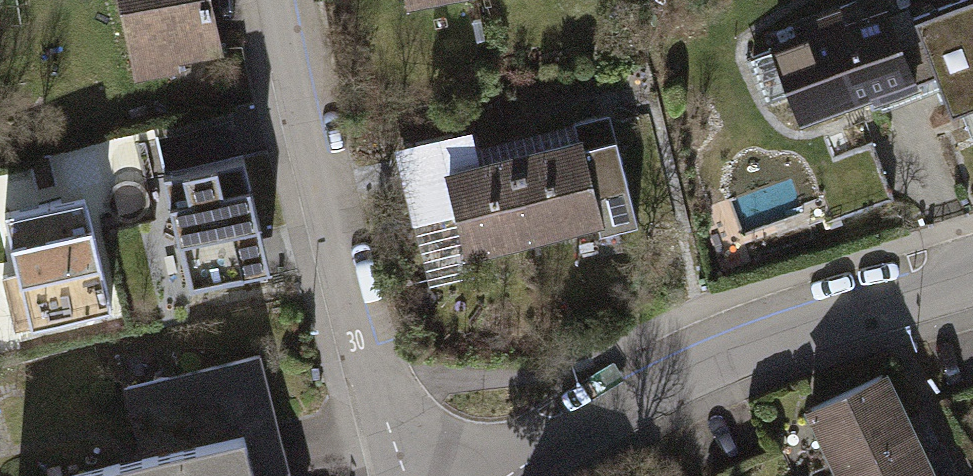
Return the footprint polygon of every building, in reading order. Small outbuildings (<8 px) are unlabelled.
[(130,53),(161,47),(163,58),(217,48),(208,0),(121,0),(130,53)] [(897,47),(910,82),(914,95),(937,87),(947,114),(972,104),(972,0),(955,0),(912,16),(920,38),(897,47)] [(802,39),(774,49),(798,117),(872,90),(874,95),(910,82),(897,47),(881,5),(840,20),(835,6),(796,21),(802,39)] [(571,127),(574,140),(587,186),(620,177),(604,118),(571,127)] [(595,216),(587,186),(574,140),(512,156),(533,233),(595,216)] [(871,141),(809,163),(828,219),(890,197),(871,141)] [(237,143),(152,164),(173,250),(209,241),(212,254),(262,242),(237,143)] [(512,156),(445,175),(456,217),(465,251),(533,233),(512,156)] [(429,224),(456,217),(445,175),(440,159),(413,166),(429,224)] [(83,196),(4,215),(17,269),(2,272),(15,327),(108,305),(83,196)] [(60,475),(287,475),(256,354),(124,387),(142,455),(60,475)] [(807,404),(839,469),(908,434),(880,369),(807,404)] [(908,434),(839,469),(842,475),(930,475),(908,434)]
